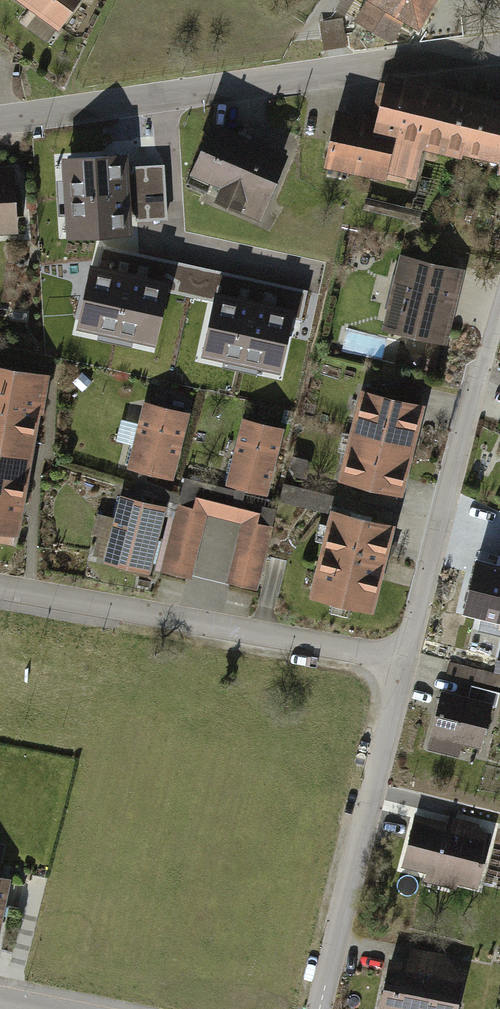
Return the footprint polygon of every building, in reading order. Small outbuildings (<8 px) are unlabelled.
[(44,14),(34,27),(55,43),(88,0),(25,0),(44,14)] [(377,1),(364,23),(399,44),(412,22),(429,32),(448,0),(375,0),(377,1)] [(336,116),(326,160),(385,173),(386,167),(414,173),(420,147),(486,162),(488,154),(499,156),(499,106),(411,84),(387,83),(378,125),(336,116)] [(277,140),(225,118),(201,172),(233,185),(228,197),(277,219),(304,158),(275,145),(277,140)] [(120,155),(70,158),(74,236),(124,233),(123,211),(130,211),(130,201),(129,186),(129,176),(121,176),(120,155)] [(0,170),(0,236),(26,235),(22,169),(0,170)] [(471,267),(407,253),(390,329),(455,342),(471,267)] [(110,275),(90,271),(79,319),(155,337),(166,288),(147,284),(148,279),(138,277),(120,273),(111,271),(110,275)] [(235,303),(215,299),(204,348),(280,364),(291,316),(271,312),(273,306),(264,304),(245,300),(236,298),(235,303)] [(0,365),(0,545),(29,550),(58,375),(0,365)] [(438,401),(371,387),(352,478),(418,493),(438,401)] [(197,413),(151,402),(136,468),(182,478),(197,413)] [(291,428),(250,419),(234,484),(275,494),(291,428)] [(174,505),(128,495),(113,562),(159,572),(174,505)] [(198,509),(180,506),(166,571),(199,578),(212,517),(245,524),(232,583),(262,589),(279,513),(201,496),(198,509)] [(407,523),(342,509),(323,595),(389,609),(407,523)] [(478,554),(465,613),(499,620),(499,559),(478,554)] [(448,689),(433,749),(466,757),(469,744),(493,750),(499,722),(499,702),(448,689)] [(423,813),(411,869),(433,874),(431,884),(487,896),(499,835),(499,829),(423,813)] [(23,873),(0,868),(0,948),(6,949),(23,873)] [(399,957),(389,1008),(465,1008),(474,958),(416,948),(414,960),(399,957)]
